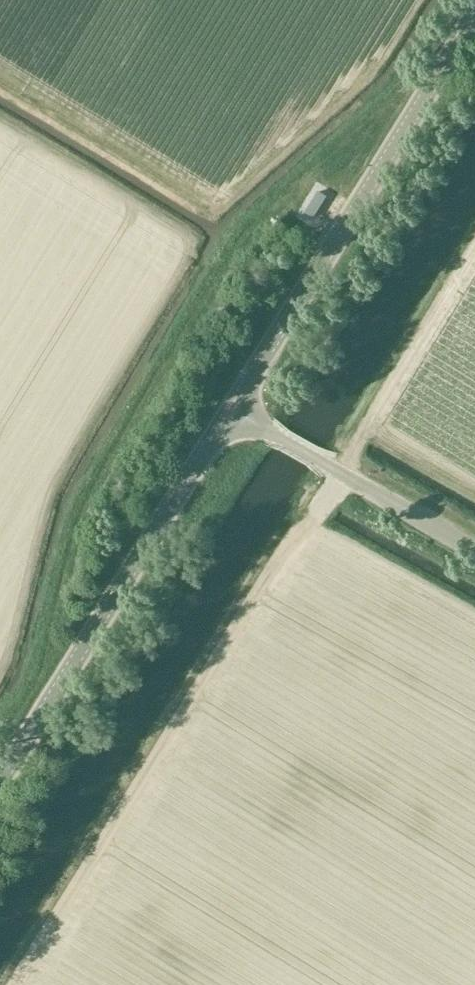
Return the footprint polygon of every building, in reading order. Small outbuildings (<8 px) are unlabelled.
[(324,197),(316,192),(303,213),(312,218),(324,197)]
